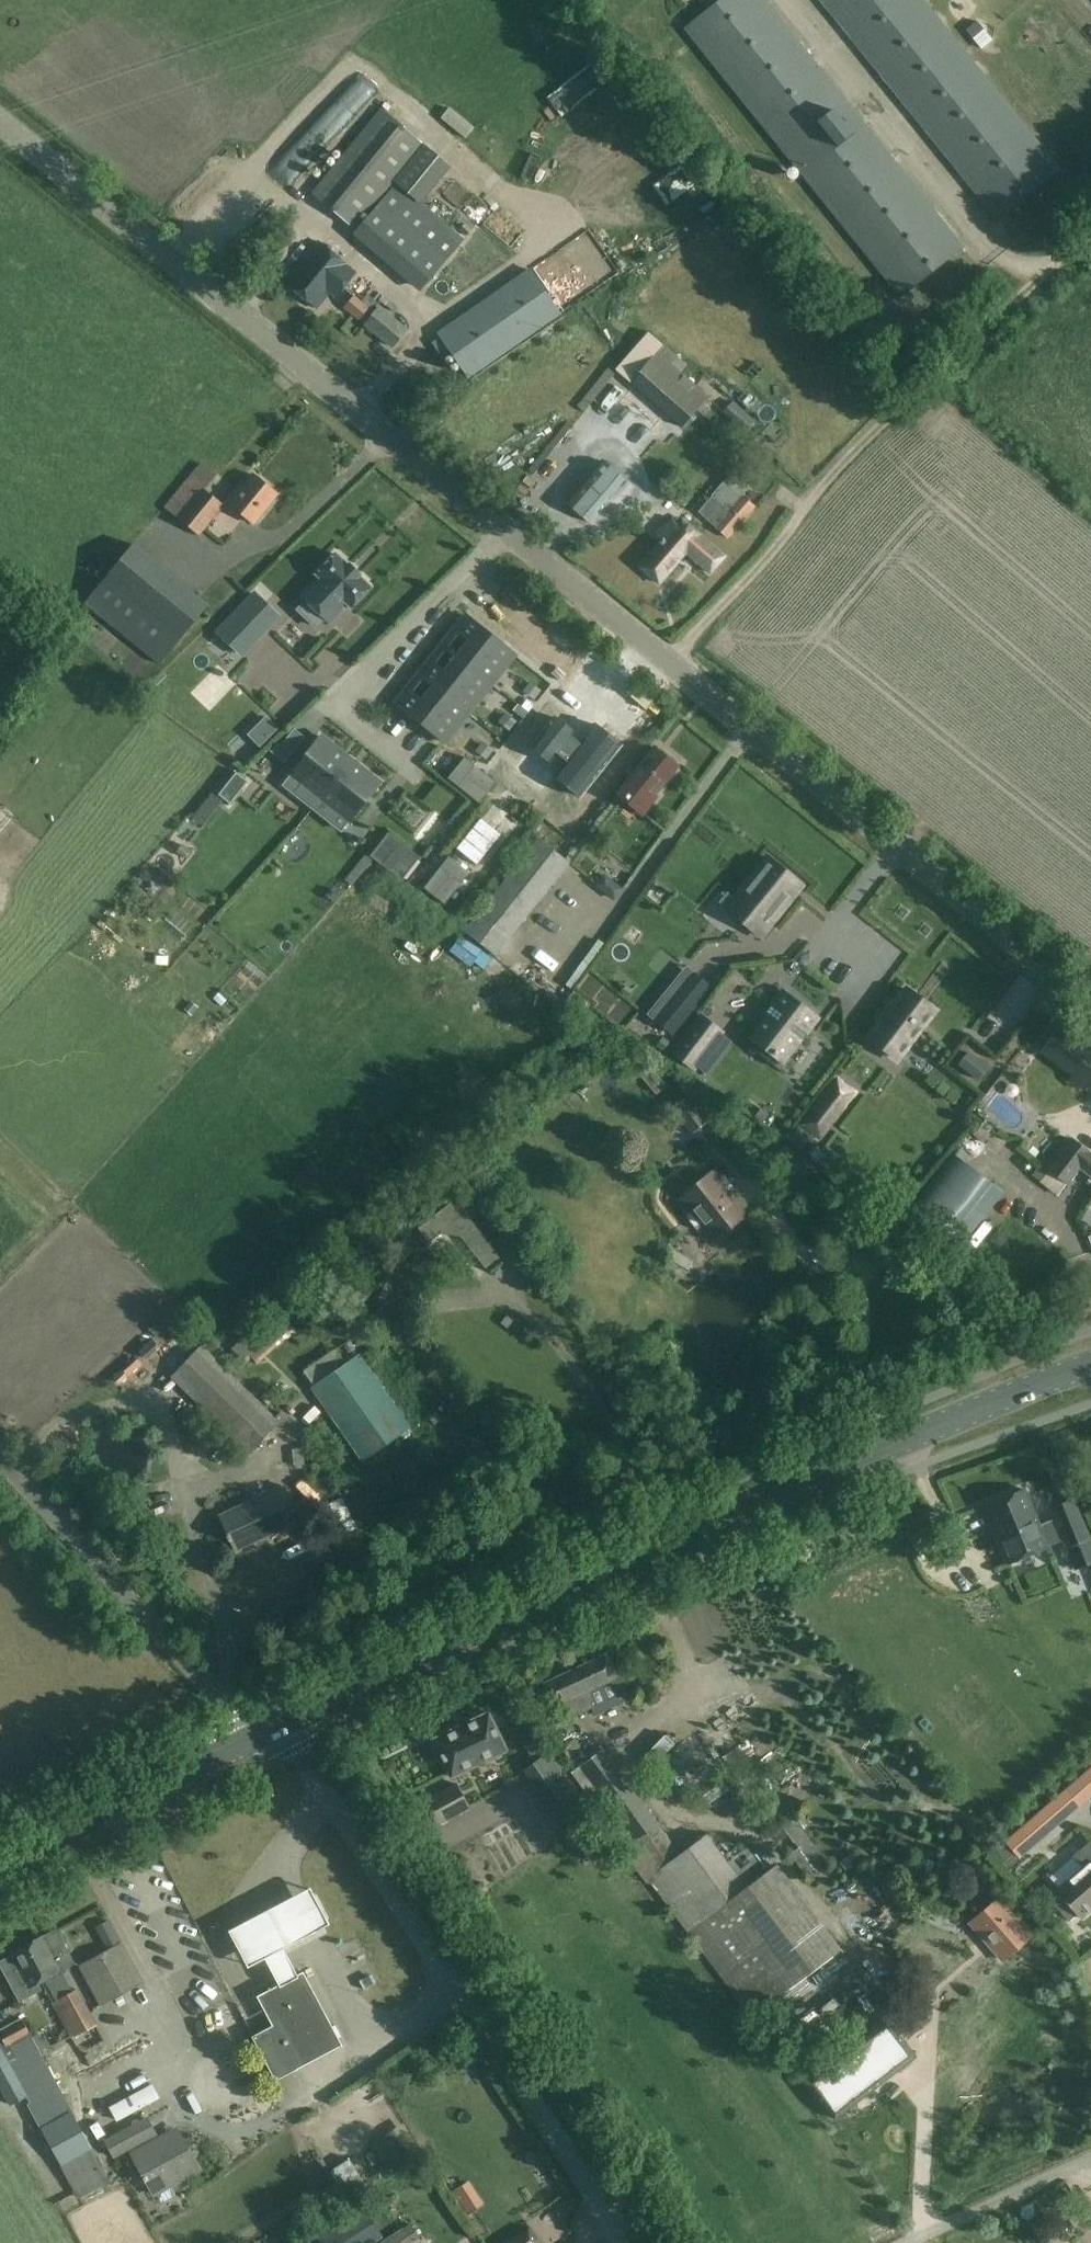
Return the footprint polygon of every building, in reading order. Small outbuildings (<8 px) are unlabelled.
[(900,298),(965,246),(766,0),(718,0),(683,28),(900,298)] [(997,220),(1061,169),(925,0),(819,0),(997,220)] [(382,107),(312,193),(356,228),(425,143),(382,107)] [(428,208),(397,181),(352,234),(420,292),(465,239),(437,216),(441,211),(432,203),(428,208)] [(240,206),(222,219),(229,228),(247,215),(240,206)] [(350,266),(319,241),(285,283),(316,308),(330,292),(336,297),(355,272),(349,267),(350,266)] [(562,314),(531,268),(436,334),(468,379),(562,314)] [(361,300),(354,294),(344,306),(359,318),(369,307),(371,309),(377,301),(367,293),(361,300)] [(379,307),(365,324),(392,347),(407,330),(379,307)] [(422,348),(407,354),(414,371),(429,365),(422,348)] [(631,379),(681,425),(708,396),(658,350),(631,379)] [(734,400),(723,412),(745,432),(756,420),(734,400)] [(587,523),(625,480),(603,460),(565,504),(587,523)] [(200,461),(164,506),(199,534),(223,503),(205,488),(216,474),(200,461)] [(240,484),(226,501),(254,523),(277,494),(252,474),(243,486),(240,484)] [(728,509),(714,525),(728,537),(755,506),(725,480),(712,495),(728,509)] [(681,518),(676,523),(672,519),(657,537),(661,540),(639,565),(659,583),(686,552),(709,572),(724,556),(681,518)] [(84,602),(160,664),(208,604),(132,542),(84,602)] [(370,587),(358,576),(360,574),(349,564),(348,565),(335,554),(316,574),(321,579),(303,598),(307,601),(298,610),(316,627),(325,618),(328,621),(346,602),(351,607),(370,587)] [(238,650),(274,612),(255,594),(219,632),(238,650)] [(453,652),(446,646),(445,647),(452,653),(485,680),(500,691),(501,690),(486,679),(494,669),(499,672),(514,654),(469,617),(457,631),(465,637),(453,652)] [(429,682),(462,709),(477,721),(478,720),(468,712),(482,694),(477,690),(485,680),(452,653),(440,668),(433,662),(421,676),(429,682)] [(454,719),(462,709),(429,682),(417,697),(410,691),(399,705),(444,741),(459,723),(454,719)] [(553,777),(579,797),(621,742),(595,721),(583,736),(574,729),(579,723),(559,708),(536,738),(557,754),(559,751),(568,758),(553,777)] [(291,774),(301,782),(292,792),(312,808),(321,797),(320,797),(350,759),(321,736),(291,774)] [(654,747),(624,784),(616,795),(643,816),(659,796),(655,793),(677,766),(654,747)] [(320,797),(321,797),(349,820),(379,783),(350,759),(320,797)] [(463,761),(448,781),(478,805),(494,785),(463,761)] [(237,772),(219,792),(229,802),(248,781),(237,772)] [(481,819),(459,848),(478,862),(501,834),(481,819)] [(389,834),(372,855),(401,878),(418,857),(389,834)] [(538,837),(464,931),(495,956),(570,862),(538,837)] [(793,895),(785,888),(794,878),(768,857),(735,898),(743,904),(734,915),(760,936),(793,895)] [(450,861),(425,894),(445,909),(470,876),(450,861)] [(469,966),(473,960),(483,968),(492,957),(482,950),(483,948),(462,933),(449,950),(469,966)] [(672,1033),(692,1009),(666,988),(647,1012),(672,1033)] [(934,1010),(907,988),(893,1006),(890,1003),(879,1017),(882,1020),(869,1037),(897,1059),(911,1040),(913,1042),(923,1030),(920,1028),(934,1010)] [(799,1023),(808,1011),(782,991),(765,1013),(770,1016),(748,1045),(778,1068),(807,1029),(799,1023)] [(720,1034),(699,1018),(675,1050),(696,1066),(720,1034)] [(1060,1018),(1036,1049),(1090,1091),(1090,1041),(1060,1018)] [(968,1052),(959,1064),(978,1080),(987,1068),(968,1052)] [(824,1096),(802,1124),(820,1138),(841,1110),(855,1092),(837,1079),(824,1096)] [(672,1107),(692,1134),(708,1122),(688,1095),(672,1107)] [(970,1141),(981,1153),(1002,1133),(991,1121),(970,1141)] [(1090,1174),(1090,1152),(1073,1138),(1049,1169),(1066,1183),(1080,1165),(1090,1174)] [(954,1250),(1002,1191),(953,1152),(906,1210),(954,1250)] [(1032,1175),(1040,1181),(1048,1171),(1040,1165),(1032,1175)] [(750,1211),(716,1168),(675,1200),(709,1243),(750,1211)] [(456,1198),(419,1227),(429,1241),(440,1233),(461,1235),(487,1267),(501,1255),(456,1198)] [(826,1250),(860,1222),(845,1204),(811,1231),(826,1250)] [(1090,1226),(1090,1209),(1090,1208),(1081,1220),(1090,1226)] [(227,1330),(243,1349),(283,1317),(266,1297),(227,1330)] [(170,1376),(248,1454),(286,1416),(281,1411),(276,1416),(202,1344),(170,1376)] [(406,1430),(353,1357),(310,1387),(363,1461),(406,1430)] [(1066,1483),(1056,1487),(1061,1499),(1071,1495),(1066,1483)] [(283,1485),(219,1515),(235,1550),(300,1520),(283,1485)] [(984,1506),(995,1535),(1007,1564),(1049,1547),(1048,1545),(1064,1539),(1076,1569),(1090,1562),(1090,1547),(1072,1500),(1051,1508),(1055,1518),(1039,1525),(1037,1518),(1025,1489),(984,1506)] [(626,1698),(606,1654),(545,1683),(562,1720),(593,1706),(595,1712),(626,1698)] [(506,1750),(488,1712),(433,1739),(451,1777),(506,1750)] [(636,1746),(650,1757),(669,1732),(655,1721),(636,1746)] [(648,1884),(650,1883),(751,2017),(841,1950),(777,1865),(767,1873),(747,1846),(727,1860),(707,1833),(679,1854),(603,1748),(579,1765),(588,1778),(581,1783),(626,1846),(623,1848),(648,1884)] [(523,1769),(565,1829),(592,1811),(550,1750),(523,1769)] [(1006,1842),(1016,1854),(1090,1789),(1090,1769),(1006,1842)] [(438,1825),(470,1807),(456,1782),(424,1800),(438,1825)] [(765,1826),(779,1814),(768,1802),(754,1813),(765,1826)] [(829,1864),(794,1818),(783,1826),(798,1847),(790,1853),(809,1879),(829,1864)] [(568,1831),(584,1854),(598,1844),(582,1821),(568,1831)] [(1049,1877),(1059,1889),(1056,1891),(1059,1894),(1051,1901),(1068,1921),(1076,1914),(1079,1917),(1090,1907),(1090,1840),(1049,1877)] [(871,1893),(884,1880),(875,1871),(862,1885),(871,1893)] [(488,1887),(482,1880),(471,1888),(476,1895),(488,1887)] [(330,1927),(310,1889),(228,1932),(248,1969),(265,1960),(281,1989),(301,1979),(286,1950),(330,1927)] [(999,1899),(970,1924),(1002,1960),(1031,1935),(999,1899)] [(53,2001),(72,1991),(61,1970),(74,1963),(55,1929),(11,1953),(12,1955),(0,1962),(0,1964),(19,2000),(40,1989),(37,1983),(42,1981),(53,2001)] [(117,1934),(103,1941),(107,1948),(121,1941),(117,1934)] [(79,1965),(100,2005),(144,1982),(122,1941),(79,1965)] [(285,2076),(342,2046),(303,1971),(256,1996),(272,2025),(262,2030),(251,2036),(275,2081),(285,2076)] [(72,1991),(53,2001),(52,2002),(72,2039),(97,2025),(77,1988),(72,1991)] [(26,2096),(30,2103),(60,2086),(40,2050),(49,2045),(41,2031),(31,2036),(21,2018),(0,2029),(0,2086),(10,2104),(26,2096)] [(809,2081),(834,2117),(917,2059),(892,2023),(809,2081)] [(70,2044),(57,2052),(80,2094),(93,2087),(70,2044)] [(74,2111),(60,2086),(30,2103),(35,2112),(32,2113),(40,2127),(39,2128),(78,2198),(111,2180),(73,2112),(74,2111)] [(103,2106),(107,2116),(128,2106),(123,2096),(103,2106)] [(150,2116),(107,2139),(116,2155),(158,2132),(150,2116)] [(145,2176),(143,2177),(145,2181),(147,2180),(154,2193),(200,2168),(185,2139),(167,2148),(163,2139),(151,2145),(133,2154),(135,2156),(132,2158),(130,2163),(135,2173),(141,2174),(143,2173),(145,2176)] [(349,2158),(330,2170),(348,2199),(367,2187),(349,2158)] [(327,2232),(334,2242),(370,2242),(382,2236),(365,2209),(327,2232)] [(404,2209),(380,2223),(388,2237),(412,2222),(404,2209)] [(529,2229),(509,2242),(538,2242),(529,2229)]
